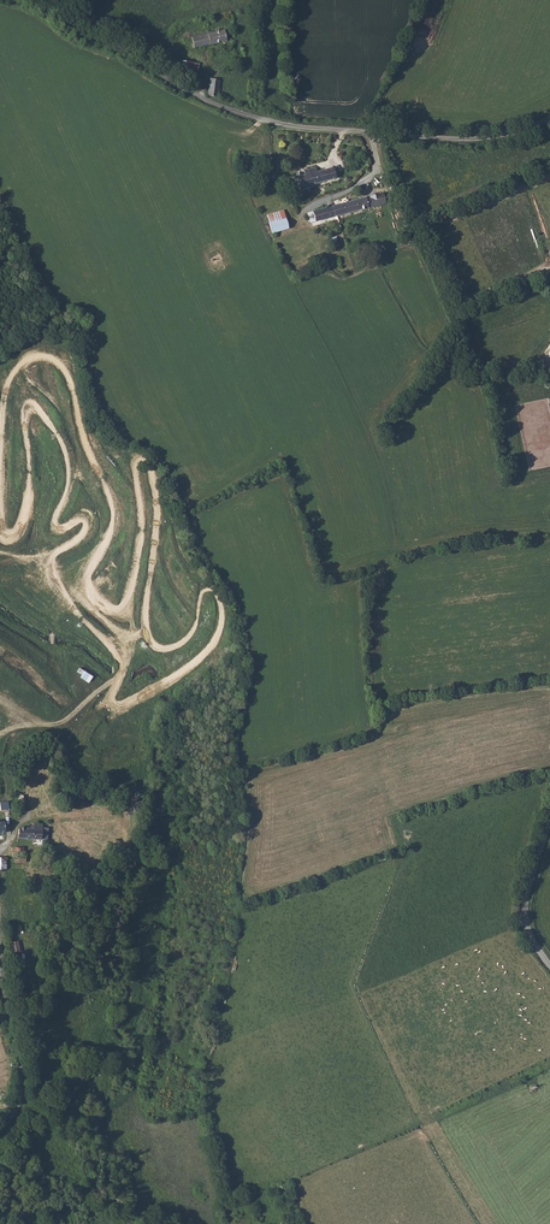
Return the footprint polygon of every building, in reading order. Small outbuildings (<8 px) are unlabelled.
[(191,48),(225,41),(227,41),(225,30),(223,23),(213,26),(214,32),(192,37),(180,40),(180,43),(180,45),(189,43),(191,48)] [(199,74),(200,62),(182,61),(181,73),(199,74)] [(219,94),(220,78),(211,77),(210,94),(219,94)] [(191,87),(192,87),(201,87),(202,78),(196,78),(196,80),(192,80),(191,87)] [(306,174),(290,179),(295,192),(301,189),(300,188),(336,177),(332,166),(318,171),(317,165),(304,169),(306,174)] [(383,191),(331,205),(334,215),(386,202),(383,191)] [(334,215),(331,205),(306,211),(308,222),(334,215)] [(272,233),(290,228),(284,209),(267,214),(272,233)] [(340,249),(338,240),(328,243),(331,252),(340,249)] [(80,677),(89,683),(93,676),(79,667),(77,671),(82,674),(80,677)] [(14,830),(11,815),(0,816),(1,820),(0,820),(0,831),(14,830)] [(20,827),(19,837),(41,838),(47,838),(47,826),(41,825),(42,822),(34,822),(34,824),(33,824),(30,826),(30,827),(20,827)] [(20,846),(16,847),(16,855),(26,854),(26,849),(24,848),(24,845),(20,846)] [(11,942),(12,952),(21,951),(19,940),(11,942)]
